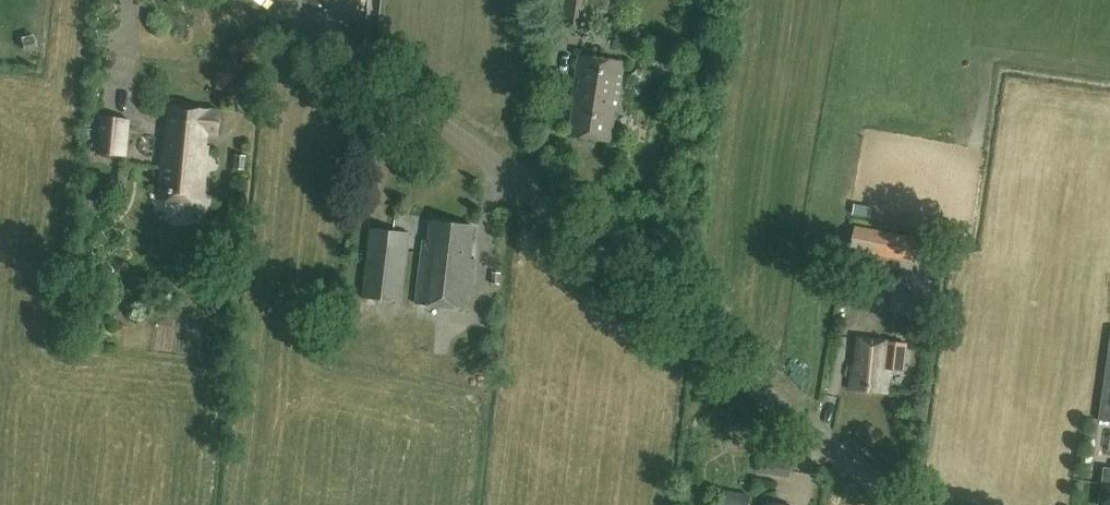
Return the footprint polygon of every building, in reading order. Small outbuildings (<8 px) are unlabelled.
[(592,0),(564,0),(559,27),(587,31),(592,0)] [(610,141),(615,108),(617,108),(625,63),(579,55),(572,100),(575,100),(569,135),(610,141)] [(220,112),(172,107),(168,142),(165,142),(159,197),(204,202),(211,135),(218,135),(220,112)] [(127,157),(131,119),(99,116),(96,153),(127,157)] [(234,168),(245,169),(246,156),(235,155),(234,168)] [(423,240),(419,282),(416,302),(470,309),(476,260),(471,259),(474,227),(431,222),(429,240),(423,240)] [(402,302),(405,282),(410,233),(369,228),(362,297),(402,302)] [(918,238),(880,231),(876,255),(914,262),(918,238)] [(932,297),(894,290),(890,311),(928,318),(932,297)] [(853,364),(851,388),(888,392),(890,368),(887,368),(890,340),(859,337),(856,365),(853,364)] [(1099,420),(1109,421),(1109,342),(1099,420)] [(1105,483),(1101,504),(1109,504),(1109,483),(1105,483)] [(720,504),(748,504),(749,494),(722,491),(720,504)]
